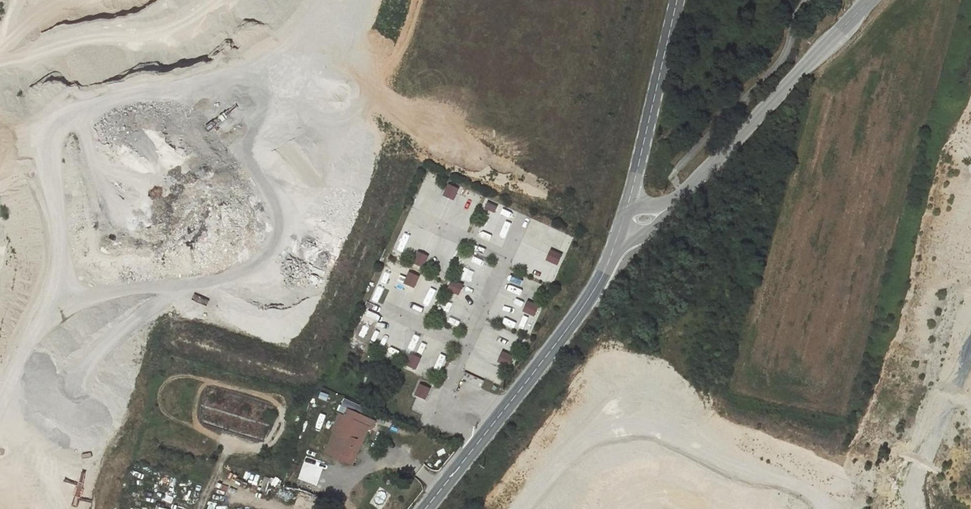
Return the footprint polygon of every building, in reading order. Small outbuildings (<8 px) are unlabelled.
[(419,197),(434,204),(439,191),(424,184),(419,197)] [(459,189),(449,185),(444,195),(454,200),(459,189)] [(439,205),(453,207),(454,200),(441,198),(439,205)] [(497,207),(488,202),(485,208),(495,212),(497,207)] [(463,221),(469,205),(462,203),(456,219),(463,221)] [(486,234),(493,237),(499,222),(492,219),(486,234)] [(437,249),(442,235),(431,231),(427,245),(437,249)] [(412,249),(418,237),(412,234),(407,247),(412,249)] [(551,235),(547,245),(563,253),(568,243),(551,235)] [(444,265),(452,267),(457,248),(449,246),(444,265)] [(558,265),(562,255),(551,250),(547,260),(558,265)] [(428,256),(418,252),(413,263),(423,267),(428,256)] [(396,274),(387,271),(377,294),(386,298),(396,274)] [(419,277),(409,273),(404,283),(414,288),(419,277)] [(521,278),(516,292),(530,297),(535,283),(521,278)] [(459,295),(463,285),(452,280),(448,290),(459,295)] [(396,302),(403,286),(397,283),(389,299),(396,302)] [(398,305),(412,310),(418,294),(404,289),(398,305)] [(371,302),(367,316),(374,318),(379,304),(371,302)] [(534,316),(539,306),(528,302),(523,312),(534,316)] [(499,307),(498,314),(507,316),(508,309),(499,307)] [(405,340),(401,352),(406,354),(410,341),(405,340)] [(509,367),(513,357),(502,352),(498,362),(509,367)] [(421,359),(411,354),(406,365),(416,370),(421,359)] [(430,389),(420,385),(415,396),(425,400),(430,389)] [(376,422),(345,409),(342,414),(337,411),(330,425),(334,427),(327,446),(352,455),(359,440),(364,441),(370,428),(373,429),(376,422)] [(355,463),(364,441),(359,440),(352,455),(327,446),(324,451),(355,463)] [(319,493),(326,471),(302,464),(296,486),(319,493)]
